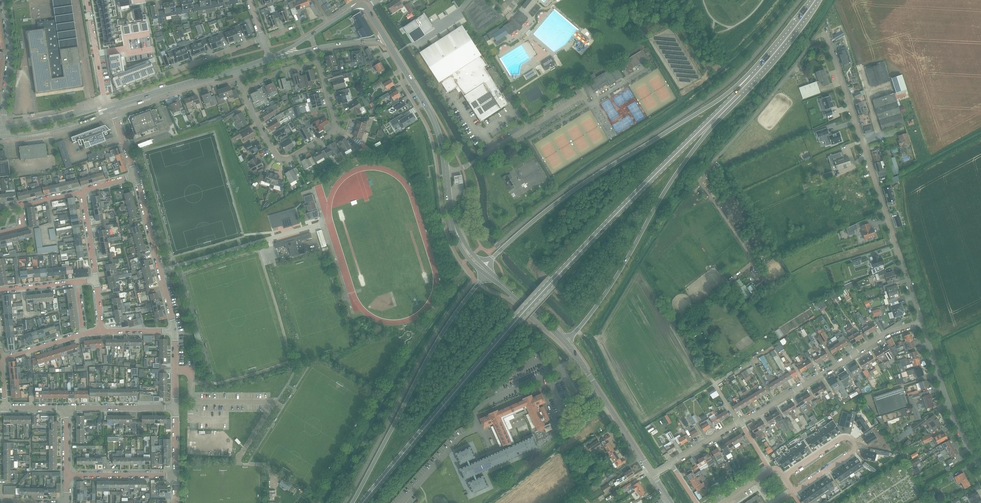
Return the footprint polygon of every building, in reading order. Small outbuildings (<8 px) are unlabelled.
[(52,0),(55,20),(37,22),(38,29),(25,32),(26,39),(28,42),(35,94),(84,87),(82,74),(82,66),(82,65),(81,64),(80,64),(71,0),(53,0),(52,0)] [(179,8),(180,14),(188,13),(186,0),(183,0),(180,0),(182,7),(179,8)] [(188,13),(197,11),(196,4),(193,5),(192,0),(186,0),(188,13)] [(196,4),(197,11),(206,9),(204,0),(199,0),(199,4),(196,4)] [(206,9),(215,7),(214,1),(211,2),(210,0),(204,0),(206,9)] [(397,11),(404,6),(400,0),(396,0),(388,5),(393,13),(397,11)] [(522,6),(525,9),(532,0),(527,0),(522,6)] [(171,1),(168,2),(171,16),(180,14),(179,8),(175,8),(174,2),(171,2),(171,1)] [(297,10),(303,8),(300,1),(294,3),(293,1),(288,3),(291,10),(296,8),(297,10)] [(164,10),(161,11),(162,18),(171,16),(168,2),(165,3),(163,4),(164,10)] [(321,6),(322,8),(325,11),(329,8),(330,8),(328,5),(329,4),(328,2),(321,6)] [(408,3),(404,6),(409,13),(413,11),(414,13),(415,13),(417,11),(415,9),(413,11),(408,3)] [(162,18),(161,11),(158,12),(156,5),(150,6),(151,11),(150,12),(151,16),(152,15),(152,17),(153,19),(157,18),(157,19),(158,18),(159,24),(163,23),(162,18)] [(268,19),(267,19),(269,23),(271,28),(278,26),(275,19),(278,18),(276,12),(273,5),(268,7),(271,14),(271,16),(267,17),(268,19)] [(530,14),(533,17),(541,8),(538,5),(530,14)] [(141,8),(133,9),(136,21),(143,19),(143,21),(147,21),(146,14),(142,15),(141,8)] [(333,14),(329,8),(325,11),(328,17),(333,14)] [(281,10),(276,12),(278,18),(281,17),(283,24),(290,21),(288,16),(287,12),(286,12),(286,11),(282,12),(281,10)] [(374,35),(361,12),(353,17),(356,23),(357,24),(354,26),(356,29),(358,31),(356,32),(361,39),(371,37),(374,35)] [(528,18),(525,15),(521,12),(514,19),(513,20),(512,21),(504,26),(509,35),(517,30),(518,30),(522,26),(528,18)] [(433,28),(424,14),(415,20),(403,28),(408,34),(413,42),(433,28)] [(243,25),(243,23),(237,25),(240,31),(243,30),(245,37),(251,34),(249,29),(250,29),(249,25),(248,25),(247,24),(243,25)] [(233,30),(230,31),(234,42),(238,40),(239,39),(237,32),(240,31),(237,25),(232,27),(233,30)] [(505,97),(502,94),(484,67),(488,65),(462,25),(420,53),(439,83),(441,82),(448,93),(456,88),(457,88),(460,89),(481,122),(508,104),(504,98),(505,97)] [(492,35),(500,30),(498,27),(487,34),(491,39),(493,37),(492,35)] [(500,30),(492,35),(496,41),(505,36),(508,34),(504,28),(500,30)] [(234,42),(230,31),(228,32),(227,29),(221,31),(223,37),(226,36),(228,43),(230,42),(231,43),(234,42)] [(223,37),(221,31),(212,35),(213,37),(217,48),(221,47),(221,46),(223,45),(220,39),(223,37)] [(842,31),(833,36),(836,41),(845,36),(842,31)] [(209,36),(204,38),(206,44),(209,43),(211,49),(213,49),(214,50),(217,48),(213,37),(210,39),(209,36)] [(496,41),(495,42),(497,46),(507,39),(505,36),(496,41)] [(206,44),(204,38),(195,41),(196,44),(200,55),(204,53),(204,52),(206,52),(203,45),(206,44)] [(192,42),(187,44),(189,50),(192,49),(194,56),(196,55),(197,56),(200,55),(196,44),(193,45),(192,42)] [(187,44),(178,47),(183,61),(187,59),(189,58),(186,51),(189,50),(187,44)] [(183,61),(178,47),(170,50),(172,56),(175,56),(178,62),(179,61),(180,62),(183,61)] [(843,65),(847,63),(850,62),(846,50),(844,50),(843,47),(838,49),(839,52),(843,65)] [(162,56),(162,58),(163,62),(164,61),(166,67),(172,64),(170,58),(172,56),(170,50),(165,52),(166,55),(162,56)] [(361,51),(352,52),(354,63),(359,62),(359,65),(365,65),(364,56),(362,57),(361,51)] [(120,54),(109,55),(109,60),(111,60),(111,62),(110,63),(110,67),(112,67),(112,70),(111,70),(112,75),(123,71),(120,54)] [(336,64),(334,55),(326,57),(329,67),(334,65),(335,67),(339,66),(338,64),(336,64)] [(632,67),(645,63),(642,56),(629,60),(632,67)] [(552,57),(542,64),(546,70),(550,68),(549,67),(556,63),(552,57)] [(381,62),(376,65),(374,66),(374,68),(374,69),(376,72),(378,71),(379,73),(385,70),(381,62)] [(112,79),(116,89),(117,89),(116,88),(119,87),(119,88),(123,87),(123,85),(125,84),(126,86),(130,84),(129,83),(132,82),(132,83),(136,82),(136,80),(138,79),(139,81),(143,79),(142,78),(145,77),(145,78),(149,77),(149,75),(151,74),(152,76),(156,74),(152,63),(113,77),(112,78),(112,79)] [(871,87),(890,81),(884,63),(866,69),(871,87)] [(608,83),(613,81),(622,75),(620,72),(622,71),(620,68),(618,64),(596,78),(594,74),(587,78),(588,80),(592,86),(596,84),(597,86),(607,81),(608,83)] [(628,77),(632,76),(630,71),(628,71),(627,68),(623,69),(625,75),(627,74),(628,77)] [(306,87),(310,86),(313,85),(312,81),(315,80),(312,70),(306,71),(307,75),(303,76),(306,87)] [(822,83),(823,86),(829,84),(824,70),(816,72),(820,84),(822,83)] [(300,89),(305,87),(306,87),(303,76),(300,77),(299,73),(293,75),(294,80),(295,85),(299,84),(300,89)] [(882,131),(887,130),(888,129),(889,132),(895,130),(894,128),(904,124),(898,106),(900,105),(898,99),(907,96),(905,92),(907,92),(906,89),(908,89),(903,75),(892,79),(896,93),(894,93),(872,100),(882,131)] [(279,80),(280,85),(281,90),(285,89),(285,91),(291,89),(289,81),(286,82),(285,78),(279,80)] [(335,90),(340,89),(346,87),(344,79),(337,80),(333,81),(335,90)] [(387,90),(390,88),(394,85),(391,80),(384,84),(387,90)] [(802,96),(819,89),(816,82),(799,88),(802,96)] [(268,90),(265,92),(267,96),(268,98),(274,95),(278,94),(276,91),(275,88),(273,83),(266,86),(268,90)] [(234,100),(235,99),(239,97),(236,90),(231,92),(229,86),(217,90),(219,96),(216,97),(218,102),(219,105),(225,103),(223,98),(230,96),(231,98),(233,97),(234,100)] [(261,89),(258,90),(255,91),(256,92),(251,95),(255,102),(260,100),(261,102),(266,99),(261,89)] [(339,104),(344,103),(348,102),(346,96),(349,95),(348,93),(349,93),(348,89),(343,90),(338,91),(339,95),(336,96),(339,104)] [(855,99),(860,97),(861,97),(861,96),(865,95),(863,90),(859,92),(853,94),(855,99)] [(391,102),(388,103),(390,106),(399,100),(398,98),(401,96),(398,91),(390,95),(392,98),(391,99),(391,101),(391,102)] [(311,102),(320,99),(319,94),(313,95),(312,92),(305,94),(307,99),(310,98),(311,102)] [(217,104),(216,101),(214,96),(211,97),(209,93),(202,96),(205,104),(210,102),(212,106),(217,104)] [(201,108),(198,100),(196,95),(190,97),(193,106),(196,105),(198,109),(201,108)] [(830,108),(833,107),(830,96),(822,98),(824,104),(821,105),(823,110),(826,110),(826,112),(824,113),(825,116),(833,114),(831,110),(830,110),(830,108)] [(191,107),(193,106),(190,97),(184,100),(189,113),(192,111),(191,107)] [(182,108),(180,104),(179,99),(173,101),(174,103),(170,105),(173,113),(180,111),(179,109),(182,108)] [(320,99),(311,102),(312,106),(309,106),(311,112),(317,111),(316,107),(322,105),(320,99)] [(352,113),(354,112),(355,116),(362,112),(363,114),(366,112),(365,111),(366,111),(364,107),(363,108),(363,107),(362,108),(358,101),(354,103),(353,104),(348,106),(352,113)] [(399,102),(395,104),(392,106),(393,107),(388,110),(390,113),(392,113),(397,110),(399,114),(408,108),(405,102),(401,105),(399,102)] [(859,115),(865,113),(868,112),(866,108),(864,109),(862,102),(855,104),(859,115)] [(265,120),(270,118),(276,114),(274,111),(279,108),(276,104),(266,108),(268,111),(262,115),(265,120)] [(134,136),(139,134),(156,128),(158,131),(166,128),(162,118),(160,119),(156,109),(151,110),(151,109),(134,115),(131,116),(130,120),(130,123),(134,136)] [(227,118),(228,119),(235,115),(233,112),(226,115),(222,118),(223,120),(227,118)] [(241,128),(240,128),(242,127),(247,124),(243,117),(244,116),(242,113),(238,115),(233,118),(237,125),(236,127),(236,129),(238,130),(240,130),(241,128)] [(268,124),(269,126),(272,131),(280,126),(278,122),(280,121),(279,120),(285,117),(282,113),(281,114),(272,119),(273,121),(268,124)] [(400,115),(390,121),(393,128),(399,124),(402,128),(404,127),(415,120),(414,119),(415,118),(413,115),(412,115),(411,114),(403,119),(400,115)] [(319,120),(312,124),(318,133),(324,129),(323,127),(329,123),(326,117),(319,121),(319,120)] [(360,122),(359,122),(358,121),(355,128),(364,131),(368,121),(370,120),(369,117),(364,117),(360,118),(360,121),(360,122)] [(278,141),(283,138),(288,135),(285,130),(287,129),(285,125),(278,129),(280,132),(275,135),(278,141)] [(106,131),(108,131),(110,130),(110,129),(109,130),(106,126),(100,128),(100,127),(71,137),(73,143),(78,141),(79,146),(82,145),(80,141),(83,140),(85,147),(100,142),(105,140),(102,133),(105,132),(105,133),(104,133),(105,135),(107,134),(106,132),(106,131)] [(299,131),(302,136),(305,141),(312,137),(306,127),(299,131)] [(353,140),(356,143),(360,146),(362,143),(361,142),(364,131),(355,128),(354,133),(355,133),(354,136),(355,136),(355,137),(353,140)] [(816,132),(815,132),(817,138),(818,137),(817,137),(823,135),(826,146),(831,144),(831,145),(832,145),(833,144),(833,145),(837,144),(837,143),(842,141),(842,142),(839,132),(839,133),(829,136),(828,136),(828,134),(829,133),(829,134),(827,128),(816,132)] [(246,141),(251,138),(255,136),(251,129),(247,131),(242,134),(246,141)] [(241,136),(241,135),(239,132),(231,136),(234,140),(241,136)] [(900,146),(902,146),(903,146),(903,148),(907,147),(906,145),(910,143),(907,133),(899,136),(900,141),(898,141),(900,146)] [(294,146),(292,142),(290,140),(289,140),(288,138),(278,143),(280,146),(282,145),(284,147),(283,147),(286,153),(292,150),(291,148),(294,146)] [(344,152),(351,148),(345,138),(338,142),(341,147),(344,152)] [(63,140),(57,142),(58,147),(62,158),(64,164),(71,161),(65,145),(63,141),(63,140)] [(252,154),(258,150),(262,148),(258,141),(252,145),(250,142),(244,146),(247,151),(249,150),(252,154)] [(19,147),(20,152),(21,160),(47,157),(45,143),(35,145),(19,147)] [(340,153),(336,147),(334,143),(327,146),(328,148),(325,150),(328,155),(329,156),(332,154),(333,156),(340,153)] [(368,151),(371,150),(362,143),(360,145),(368,151)] [(105,152),(97,154),(98,157),(105,155),(106,159),(110,158),(115,156),(121,154),(119,148),(110,151),(111,153),(108,154),(108,153),(105,154),(105,152)] [(313,155),(315,159),(316,161),(324,157),(325,160),(329,158),(324,150),(321,152),(320,150),(313,155)] [(872,155),(875,164),(881,163),(880,161),(885,159),(884,156),(882,157),(882,158),(880,158),(879,155),(878,155),(877,150),(871,152),(872,155)] [(10,173),(8,160),(5,160),(4,151),(0,151),(0,167),(1,177),(10,176),(10,173)] [(97,152),(88,155),(89,159),(90,158),(91,159),(89,160),(90,162),(99,159),(97,152)] [(829,161),(834,159),(835,162),(834,162),(835,164),(836,164),(837,169),(850,165),(847,156),(844,158),(842,152),(828,156),(829,161)] [(115,156),(110,158),(111,162),(114,161),(113,159),(116,158),(117,161),(123,159),(121,154),(115,156)] [(301,161),(304,166),(306,169),(315,164),(311,157),(307,160),(306,159),(301,161)] [(895,157),(890,159),(888,160),(893,175),(900,173),(895,157)] [(258,170),(259,173),(263,170),(262,168),(263,167),(259,160),(258,161),(256,158),(250,161),(251,164),(250,165),(254,172),(258,170)] [(115,164),(112,165),(113,169),(119,167),(125,165),(123,159),(117,161),(114,162),(115,164)] [(881,163),(875,164),(877,172),(878,172),(880,177),(887,175),(890,183),(893,182),(888,167),(882,169),(881,166),(884,166),(883,161),(886,160),(885,159),(880,161),(881,163)] [(97,175),(98,181),(104,179),(102,173),(99,174),(98,171),(100,170),(99,167),(97,167),(96,162),(93,163),(95,168),(96,171),(97,175)] [(119,167),(113,169),(114,171),(118,170),(119,173),(121,173),(128,170),(125,165),(119,167)] [(287,178),(290,183),(298,179),(296,176),(299,174),(295,168),(293,170),(286,174),(288,177),(287,178)] [(87,170),(83,172),(87,184),(92,182),(91,176),(88,177),(87,174),(88,174),(87,170)] [(59,171),(57,172),(59,178),(58,178),(61,190),(67,189),(66,182),(65,179),(63,180),(63,177),(61,177),(59,171)] [(270,184),(274,174),(268,172),(266,178),(264,178),(261,175),(261,174),(254,183),(256,185),(257,183),(259,184),(261,181),(270,184)] [(273,189),(275,185),(280,187),(280,191),(282,190),(282,193),(285,192),(285,190),(284,184),(284,181),(284,182),(280,183),(278,182),(279,176),(274,174),(270,184),(271,184),(269,188),(273,189)] [(507,175),(502,178),(510,191),(515,188),(507,175)] [(36,196),(42,194),(40,188),(37,189),(37,186),(38,186),(37,182),(33,183),(36,196)] [(804,190),(811,188),(809,182),(802,184),(804,190)] [(892,191),(891,187),(884,189),(885,192),(886,194),(885,194),(886,197),(887,197),(888,202),(895,200),(893,196),(894,195),(893,191),(892,191)] [(124,194),(125,200),(132,198),(130,192),(125,194),(124,189),(121,190),(122,194),(124,194)] [(92,197),(93,203),(100,202),(99,196),(103,195),(102,191),(100,191),(97,191),(97,196),(92,197)] [(312,194),(304,197),(306,203),(303,204),(304,207),(306,206),(308,211),(317,209),(312,194)] [(57,207),(75,204),(74,198),(67,199),(68,202),(66,202),(58,204),(58,201),(52,202),(53,207),(57,207)] [(103,207),(100,208),(94,209),(95,215),(102,214),(104,213),(104,210),(107,209),(107,207),(103,207)] [(296,209),(269,217),(273,229),(283,226),(284,228),(300,224),(296,209)] [(76,210),(69,211),(70,214),(59,216),(59,219),(77,216),(76,210)] [(128,218),(129,223),(132,222),(131,217),(136,216),(135,210),(128,211),(130,217),(128,218)] [(317,210),(303,214),(305,222),(319,218),(317,210)] [(103,220),(102,214),(95,215),(96,221),(102,220),(102,224),(105,224),(109,223),(108,219),(103,220)] [(839,223),(841,228),(850,225),(847,219),(839,223)] [(79,227),(78,222),(71,223),(72,226),(62,228),(62,230),(79,227)] [(132,222),(129,223),(130,228),(131,228),(133,234),(140,232),(138,226),(133,227),(132,222)] [(862,231),(865,240),(875,237),(872,228),(871,229),(869,223),(861,226),(863,231),(862,231)] [(105,224),(102,224),(103,230),(99,231),(100,237),(107,236),(110,235),(109,229),(111,229),(110,224),(106,225),(105,224)] [(856,224),(846,229),(848,233),(854,231),(858,230),(856,224)] [(79,227),(62,230),(56,231),(57,236),(60,236),(60,233),(73,231),(74,235),(80,233),(79,227)] [(23,232),(25,238),(31,237),(30,230),(23,232)] [(317,232),(322,248),(327,247),(322,230),(317,232)] [(128,238),(129,241),(132,240),(134,240),(141,238),(140,232),(133,234),(133,236),(131,237),(128,238)] [(81,239),(80,233),(74,235),(74,237),(63,239),(64,242),(81,239)] [(274,243),(275,248),(285,245),(286,248),(289,247),(292,257),(305,253),(301,241),(312,238),(310,233),(274,243)] [(138,257),(141,257),(139,251),(144,249),(143,244),(136,246),(137,251),(136,251),(138,257)] [(83,251),(82,245),(76,246),(76,249),(63,251),(62,249),(60,250),(60,255),(83,251)] [(108,254),(109,259),(112,258),(115,257),(114,253),(109,253),(108,248),(102,249),(102,255),(108,254)] [(80,260),(82,260),(82,257),(84,257),(83,251),(60,255),(61,261),(61,260),(62,260),(67,259),(67,256),(72,255),(72,256),(77,255),(77,258),(80,257),(80,260)] [(60,275),(59,268),(56,268),(54,257),(57,257),(56,254),(51,255),(53,276),(60,275)] [(872,257),(870,258),(871,261),(872,261),(874,268),(874,269),(871,270),(873,274),(884,269),(883,265),(884,264),(882,258),(879,259),(878,255),(872,257)] [(132,270),(138,268),(141,267),(148,266),(147,260),(142,261),(141,257),(138,257),(139,261),(140,261),(140,263),(131,265),(132,270)] [(859,257),(852,259),(855,266),(861,264),(860,260),(859,257)] [(106,271),(116,269),(116,266),(112,266),(112,264),(118,263),(117,258),(112,259),(112,258),(109,259),(110,264),(105,265),(106,271)] [(80,260),(82,277),(88,276),(88,274),(91,274),(90,268),(84,269),(83,260),(82,260),(80,260)] [(135,275),(137,275),(150,271),(148,266),(141,267),(142,270),(139,270),(139,271),(136,272),(137,272),(135,273),(135,275)] [(888,284),(892,283),(892,281),(892,280),(895,279),(893,272),(886,274),(885,271),(878,273),(874,274),(875,276),(877,276),(878,280),(880,280),(886,278),(888,284)] [(107,277),(108,283),(119,281),(118,278),(123,277),(123,274),(120,275),(107,277)] [(145,285),(146,290),(149,289),(148,284),(153,283),(151,277),(144,279),(146,285),(145,285)] [(119,281),(108,283),(109,289),(112,288),(113,293),(123,291),(121,281),(119,281)] [(884,292),(885,295),(897,291),(896,288),(898,288),(897,285),(893,286),(892,283),(888,284),(879,287),(879,288),(883,287),(885,292),(884,292)] [(151,300),(158,299),(156,293),(150,294),(149,289),(146,290),(148,295),(149,301),(151,300)] [(846,289),(839,293),(843,300),(845,298),(847,301),(851,298),(850,296),(849,294),(846,289)] [(885,305),(889,304),(890,304),(898,301),(897,298),(901,297),(900,294),(898,294),(897,291),(885,295),(884,295),(886,299),(884,300),(885,305)] [(113,305),(123,303),(122,299),(119,299),(119,298),(122,297),(122,293),(120,293),(120,292),(116,293),(117,298),(112,299),(113,305)] [(836,292),(830,295),(833,300),(839,296),(836,292)] [(55,311),(58,310),(57,298),(53,299),(53,293),(46,294),(47,301),(53,300),(54,305),(53,306),(54,308),(55,311)] [(147,308),(159,304),(158,299),(151,300),(152,302),(146,304),(147,308)] [(898,301),(890,304),(891,305),(893,313),(894,317),(896,317),(902,315),(902,313),(902,312),(903,311),(902,306),(900,306),(900,304),(899,304),(898,301)] [(820,311),(827,307),(824,302),(820,304),(819,302),(816,303),(820,311)] [(130,308),(114,311),(115,317),(122,316),(122,313),(125,313),(125,312),(130,311),(130,308)] [(161,310),(154,312),(156,318),(154,318),(155,323),(158,322),(157,318),(162,316),(161,310)] [(862,329),(863,331),(866,336),(871,332),(866,323),(865,322),(863,319),(860,313),(859,313),(861,315),(858,316),(861,321),(864,328),(862,329)] [(78,322),(77,315),(70,316),(63,317),(61,317),(61,320),(70,319),(70,322),(64,323),(64,321),(61,321),(62,324),(78,322)] [(128,326),(127,321),(126,315),(122,316),(115,317),(116,323),(121,322),(122,327),(128,326)] [(700,317),(694,321),(697,326),(703,323),(700,317)] [(51,326),(49,327),(51,334),(56,333),(56,332),(60,330),(60,324),(59,322),(51,325),(51,326)] [(873,323),(870,324),(869,325),(867,323),(866,323),(871,332),(876,329),(873,323)] [(45,328),(43,329),(45,336),(51,334),(49,327),(48,327),(47,324),(45,324),(44,325),(45,328)] [(862,338),(860,333),(858,331),(854,334),(853,331),(852,329),(854,329),(852,326),(849,328),(851,330),(852,332),(857,341),(862,338)] [(33,340),(39,338),(37,331),(36,328),(33,328),(34,332),(31,333),(33,340)] [(796,337),(804,332),(801,328),(794,333),(796,337)] [(39,338),(45,336),(43,329),(37,331),(39,338)] [(827,340),(822,332),(821,329),(817,332),(824,343),(827,340)] [(27,342),(33,340),(31,333),(30,330),(27,331),(27,330),(25,330),(26,334),(25,335),(27,342)] [(851,344),(857,341),(852,332),(850,333),(852,335),(848,338),(851,344)] [(848,345),(847,344),(841,334),(836,337),(839,342),(842,347),(845,346),(845,347),(848,345)] [(898,342),(899,345),(913,340),(910,334),(904,336),(906,342),(901,343),(900,341),(898,342)] [(156,346),(159,346),(166,346),(166,339),(161,339),(161,335),(156,335),(156,340),(159,340),(159,341),(156,341),(156,346)] [(829,335),(828,335),(829,338),(831,340),(837,351),(842,347),(839,342),(835,344),(829,335)] [(82,353),(85,353),(87,353),(87,349),(90,348),(89,340),(83,341),(84,348),(82,348),(82,353)] [(832,354),(837,351),(831,340),(827,342),(829,344),(828,345),(830,348),(828,349),(832,354)] [(915,347),(913,341),(899,345),(900,348),(904,346),(905,350),(915,347)] [(73,353),(72,353),(74,357),(77,356),(76,352),(81,350),(79,344),(76,345),(76,343),(70,345),(73,353)] [(774,348),(778,353),(784,349),(781,344),(780,345),(778,343),(777,344),(778,346),(774,348)] [(73,353),(70,345),(64,347),(67,355),(72,353),(73,353)] [(816,345),(814,346),(817,351),(819,354),(822,360),(828,356),(825,351),(822,352),(820,350),(819,351),(816,345)] [(888,362),(894,359),(887,346),(881,350),(888,362)] [(64,357),(67,356),(67,355),(64,347),(59,349),(61,356),(62,360),(65,359),(64,357)] [(53,350),(55,358),(56,362),(59,361),(58,357),(61,356),(59,349),(53,350)] [(787,381),(792,378),(786,368),(789,373),(786,374),(780,363),(781,362),(778,355),(777,356),(774,350),(770,352),(775,361),(778,366),(782,372),(784,376),(787,381)] [(884,362),(885,364),(888,368),(891,366),(888,362),(881,350),(875,353),(879,360),(884,357),(886,361),(884,362)] [(900,363),(918,358),(916,351),(909,353),(911,358),(907,360),(906,358),(899,360),(900,363)] [(48,352),(41,354),(44,362),(50,360),(48,352)] [(816,363),(822,360),(819,354),(817,355),(815,353),(812,355),(813,357),(813,358),(816,363)] [(36,358),(37,361),(37,364),(44,362),(41,354),(35,356),(36,358)] [(763,355),(759,358),(766,369),(769,374),(776,387),(782,384),(779,379),(776,380),(774,377),(773,378),(770,372),(771,372),(768,368),(769,367),(767,363),(768,363),(763,355)] [(800,355),(799,356),(802,361),(807,369),(813,365),(809,360),(807,361),(806,359),(804,360),(800,355)] [(875,368),(873,369),(870,365),(875,362),(872,356),(866,359),(876,376),(879,374),(875,368)] [(167,358),(166,358),(166,357),(159,358),(156,358),(156,364),(154,364),(154,368),(158,368),(161,368),(161,364),(166,364),(166,361),(167,361),(167,358)] [(25,359),(25,363),(16,364),(16,361),(8,361),(9,368),(17,367),(27,366),(30,366),(30,358),(25,359)] [(920,365),(918,358),(900,363),(898,364),(899,368),(912,364),(913,367),(920,365)] [(869,371),(870,373),(872,377),(873,376),(875,379),(877,378),(875,376),(876,376),(866,359),(860,363),(864,369),(868,366),(871,370),(869,371)] [(800,365),(798,367),(801,372),(807,369),(802,361),(800,362),(799,363),(800,365)] [(797,374),(795,370),(792,365),(786,368),(792,378),(797,374)] [(850,369),(852,373),(853,374),(856,379),(859,378),(857,374),(860,372),(859,371),(859,370),(856,365),(850,369)] [(156,379),(159,379),(166,379),(166,373),(161,373),(161,368),(158,368),(158,369),(151,369),(151,373),(156,373),(156,379)] [(915,369),(907,371),(908,376),(914,374),(915,378),(924,375),(921,368),(915,370),(915,369)] [(845,371),(839,375),(842,379),(842,380),(840,381),(845,388),(849,386),(848,383),(849,380),(850,379),(848,376),(848,375),(845,371)] [(766,376),(771,384),(768,385),(771,390),(776,387),(769,374),(766,376)] [(779,379),(782,384),(787,381),(784,376),(779,379)] [(834,378),(828,382),(830,384),(831,385),(830,386),(834,392),(835,392),(834,391),(839,389),(841,392),(845,390),(838,378),(835,379),(834,378)] [(921,389),(923,389),(928,387),(925,381),(919,383),(921,389)] [(67,391),(67,398),(74,398),(74,391),(71,391),(71,384),(65,384),(65,388),(68,388),(68,391),(67,391)] [(824,384),(818,388),(822,395),(824,394),(823,392),(827,390),(824,384)] [(764,388),(759,391),(762,396),(767,393),(764,388)] [(812,391),(814,396),(815,397),(819,395),(821,397),(824,402),(826,401),(823,396),(822,395),(818,388),(812,391)] [(902,388),(874,397),(879,415),(908,406),(908,405),(911,404),(908,397),(908,396),(905,397),(902,388)] [(834,397),(839,405),(850,398),(845,390),(834,397)] [(153,402),(162,401),(162,398),(166,398),(166,391),(157,391),(157,392),(160,392),(160,396),(153,397),(153,402)] [(753,394),(756,399),(762,396),(759,391),(753,394)] [(808,393),(803,397),(806,402),(808,405),(811,410),(812,411),(813,411),(809,404),(810,404),(808,401),(812,399),(808,393)] [(545,402),(542,394),(532,398),(531,395),(523,399),(524,400),(498,412),(497,410),(489,414),(490,415),(480,419),(484,427),(493,423),(504,447),(510,444),(514,442),(504,419),(527,408),(536,428),(536,427),(537,429),(540,431),(543,429),(545,426),(544,424),(543,421),(544,420),(545,422),(549,420),(543,407),(540,408),(538,405),(545,402)] [(735,394),(733,395),(734,398),(736,401),(738,404),(741,409),(746,406),(743,400),(741,402),(739,399),(738,399),(735,394)] [(753,394),(748,397),(751,402),(756,399),(753,394)] [(921,419),(918,409),(915,400),(920,398),(919,394),(908,397),(911,404),(914,415),(916,420),(921,419)] [(918,404),(923,402),(932,400),(930,395),(920,398),(915,400),(918,409),(919,408),(918,404)] [(748,397),(743,400),(746,406),(751,402),(748,397)] [(800,406),(806,402),(803,397),(797,401),(800,406)] [(926,409),(929,408),(934,406),(932,400),(923,402),(926,409)] [(796,412),(794,409),(797,408),(793,403),(787,406),(795,419),(796,418),(794,414),(796,412)] [(741,409),(738,404),(733,407),(736,412),(741,409)] [(730,416),(723,405),(721,407),(724,412),(721,414),(724,419),(730,416)] [(712,406),(710,407),(712,411),(713,411),(714,414),(716,417),(719,422),(724,419),(721,414),(719,415),(717,412),(716,413),(712,406)] [(794,420),(795,419),(787,406),(781,410),(785,415),(788,413),(790,416),(791,415),(794,420)] [(905,408),(876,417),(881,425),(884,424),(883,422),(887,420),(888,423),(889,424),(890,423),(892,424),(895,423),(896,421),(899,421),(899,420),(898,417),(907,414),(905,408)] [(843,413),(840,425),(848,428),(850,419),(854,420),(856,412),(852,411),(851,415),(843,413)] [(76,416),(76,423),(84,423),(84,419),(93,419),(93,412),(90,412),(90,413),(84,413),(84,416),(76,416)] [(777,423),(780,429),(782,428),(778,423),(779,422),(777,419),(781,417),(778,412),(772,415),(775,421),(777,423)] [(690,413),(686,415),(692,425),(695,423),(692,417),(690,413)] [(671,420),(667,414),(663,417),(666,423),(671,420)] [(769,424),(775,421),(772,415),(766,419),(769,424)] [(107,423),(113,423),(113,416),(107,416),(107,421),(102,421),(102,424),(107,424),(107,423)] [(129,428),(132,428),(132,431),(135,431),(136,418),(131,418),(131,416),(125,416),(125,423),(125,425),(129,425),(129,428)] [(142,424),(142,423),(148,423),(148,416),(142,416),(142,421),(137,421),(137,428),(141,428),(141,424),(142,424)] [(165,429),(170,429),(170,419),(166,419),(166,416),(160,416),(160,423),(165,423),(165,429)] [(934,431),(937,428),(941,426),(934,416),(927,421),(932,427),(928,429),(931,434),(935,432),(934,431)] [(714,418),(711,420),(714,425),(719,422),(716,417),(714,418)] [(816,418),(808,423),(809,425),(810,426),(811,427),(818,422),(816,418)] [(863,418),(857,422),(859,426),(858,426),(860,430),(861,429),(863,432),(869,428),(863,418)] [(894,439),(892,440),(894,443),(896,442),(900,439),(900,440),(926,422),(923,418),(911,427),(903,433),(897,436),(894,439)] [(708,419),(703,422),(700,424),(704,431),(710,427),(709,426),(712,425),(708,419)] [(833,420),(824,426),(831,436),(837,432),(834,428),(837,426),(833,420)] [(765,431),(763,428),(766,426),(763,421),(757,425),(765,438),(766,437),(763,432),(765,431)] [(764,439),(765,438),(757,425),(751,428),(754,434),(756,432),(758,435),(761,433),(764,439)] [(689,426),(686,427),(688,431),(690,434),(693,438),(699,434),(696,430),(696,429),(694,426),(691,428),(689,426)] [(824,426),(818,430),(820,432),(825,440),(831,436),(824,426)] [(866,437),(863,439),(867,445),(877,439),(871,430),(864,434),(866,437)] [(667,444),(664,446),(665,448),(669,454),(676,449),(674,445),(672,441),(675,440),(670,432),(665,435),(670,442),(667,444)] [(816,432),(813,434),(819,443),(825,440),(820,432),(817,433),(816,432)] [(937,436),(932,438),(933,439),(935,445),(947,439),(944,433),(941,435),(940,434),(937,436)] [(736,437),(739,443),(743,440),(746,444),(748,443),(749,444),(750,443),(745,435),(743,436),(741,434),(736,437)] [(813,434),(804,439),(808,445),(811,443),(814,447),(819,443),(813,434)] [(609,435),(605,438),(604,439),(605,441),(602,443),(609,454),(614,451),(608,440),(611,438),(609,435)] [(679,435),(674,438),(678,444),(680,443),(681,445),(688,441),(684,436),(681,438),(679,435)] [(924,438),(922,439),(924,444),(927,442),(933,439),(932,438),(930,435),(924,438)] [(514,442),(510,444),(511,446),(471,464),(469,461),(476,458),(471,446),(455,453),(460,465),(467,462),(468,465),(459,469),(464,480),(473,476),(475,479),(468,482),(473,493),(489,487),(484,475),(477,478),(476,475),(538,447),(533,436),(515,444),(514,442)] [(731,440),(734,446),(739,443),(736,437),(731,440)] [(601,445),(598,440),(587,447),(590,451),(601,445)] [(725,444),(729,449),(734,446),(731,440),(725,444)] [(798,444),(795,446),(801,456),(807,452),(805,448),(807,446),(803,440),(801,442),(802,444),(799,446),(798,444)] [(945,448),(953,444),(950,440),(939,446),(940,448),(939,448),(940,451),(945,448)] [(725,444),(720,447),(726,456),(731,453),(730,452),(729,449),(725,444)] [(953,444),(945,448),(946,449),(940,452),(942,456),(944,454),(946,453),(948,452),(955,448),(953,444)] [(795,446),(789,450),(796,459),(801,456),(795,446)] [(717,448),(711,452),(719,465),(722,463),(720,460),(723,458),(717,448)] [(951,458),(954,456),(958,454),(955,448),(948,452),(951,458)] [(786,452),(783,453),(790,463),(796,459),(789,450),(790,452),(788,453),(786,452)] [(865,450),(863,458),(874,461),(876,453),(865,450)] [(617,467),(622,464),(626,461),(624,459),(621,461),(614,451),(609,454),(617,467)] [(732,451),(730,452),(731,453),(732,454),(738,464),(740,463),(732,451)] [(778,457),(775,459),(776,461),(777,463),(779,465),(781,463),(784,467),(790,463),(783,453),(782,451),(779,453),(781,457),(779,459),(778,457)] [(708,454),(703,457),(708,466),(709,466),(707,462),(712,459),(708,454)] [(95,455),(95,458),(96,464),(102,464),(102,463),(106,463),(106,457),(98,457),(98,455),(95,455)] [(708,466),(703,457),(697,460),(699,463),(697,465),(698,465),(697,465),(699,468),(701,471),(704,469),(708,466)] [(857,458),(853,461),(859,471),(864,468),(857,458)] [(917,458),(910,463),(912,467),(920,462),(917,458)] [(853,461),(848,465),(853,472),(855,474),(859,471),(853,461)] [(848,465),(844,467),(849,475),(853,472),(848,465)] [(738,470),(734,472),(737,476),(742,472),(739,466),(736,467),(738,470)] [(844,468),(839,471),(846,480),(850,477),(849,475),(844,468)] [(619,484),(621,483),(629,478),(628,477),(634,474),(631,469),(624,473),(625,475),(619,480),(618,479),(616,480),(619,484)] [(687,476),(691,482),(703,474),(701,471),(694,475),(693,472),(692,472),(691,470),(690,470),(687,472),(688,474),(687,476)] [(839,471),(835,474),(837,478),(835,479),(838,485),(846,480),(839,471)] [(964,489),(966,488),(970,485),(963,472),(954,477),(957,484),(961,482),(964,489)] [(705,486),(702,482),(701,484),(699,481),(705,477),(704,475),(703,474),(691,482),(695,488),(696,487),(698,490),(697,490),(697,491),(705,486)] [(723,475),(716,479),(721,486),(728,481),(723,475)] [(293,485),(283,478),(279,484),(289,491),(293,485)] [(828,478),(823,481),(828,489),(833,486),(834,488),(837,486),(833,480),(831,482),(828,478)] [(599,484),(597,481),(590,487),(592,489),(599,484)] [(823,481),(819,484),(825,494),(830,491),(828,489),(823,481)] [(634,488),(636,491),(642,487),(638,482),(636,484),(635,483),(632,485),(630,483),(626,486),(629,491),(634,488)] [(51,483),(51,485),(50,495),(57,496),(57,493),(60,493),(61,483),(57,483),(56,488),(54,488),(54,483),(51,483)] [(716,484),(711,487),(714,491),(716,490),(717,489),(720,487),(719,484),(718,483),(716,484)] [(601,488),(604,493),(612,489),(608,484),(601,488)] [(819,484),(814,487),(821,497),(825,494),(819,484)] [(157,485),(157,488),(159,488),(159,492),(160,492),(160,495),(163,495),(164,495),(164,492),(167,492),(167,485),(157,485)] [(632,502),(636,502),(641,499),(640,497),(643,495),(642,494),(645,492),(642,487),(636,491),(633,493),(637,498),(632,502)] [(814,487),(810,490),(816,500),(821,497),(814,487)] [(279,489),(276,494),(279,496),(280,494),(287,498),(289,494),(279,489)] [(810,490),(805,493),(812,502),(816,500),(810,490)] [(977,492),(968,496),(972,502),(980,502),(980,501),(979,499),(980,498),(977,492)] [(801,496),(803,500),(801,502),(811,502),(812,502),(805,493),(801,496)] [(760,496),(759,497),(757,495),(745,502),(764,502),(760,496)]
